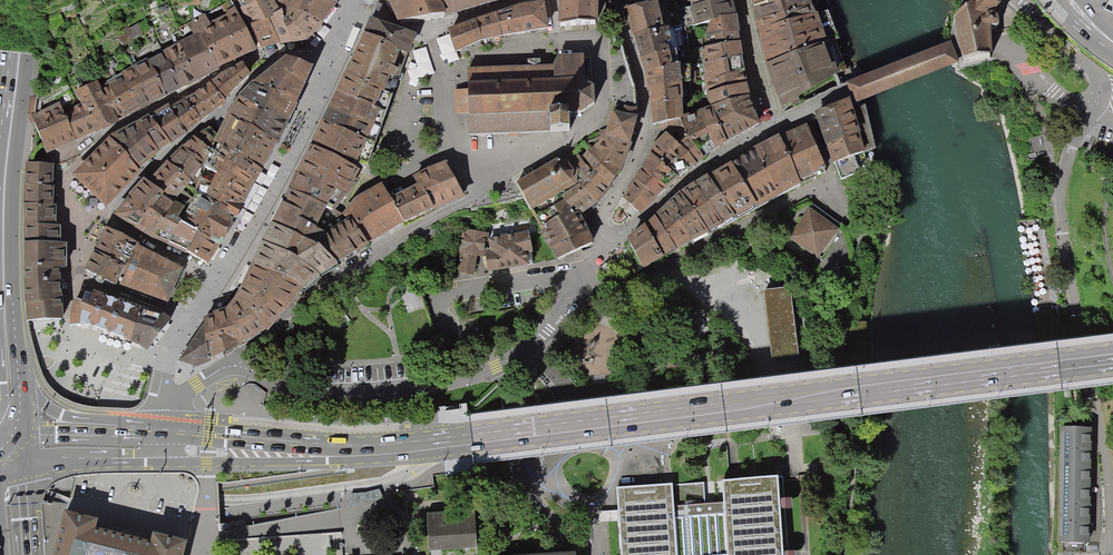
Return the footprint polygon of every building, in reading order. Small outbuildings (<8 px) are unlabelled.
[(261,50),(274,46),(280,45),(293,44),(297,44),(308,43),(321,26),(337,4),(323,0),(238,0),(242,7),(241,8),(243,13),(261,50)] [(398,20),(429,17),(446,16),(440,0),(387,0),(398,20)] [(446,16),(499,0),(440,0),(446,16)] [(559,25),(568,24),(596,22),(597,0),(558,0),(559,25)] [(657,0),(624,6),(631,32),(637,49),(644,70),(645,73),(647,84),(648,91),(654,123),(665,132),(684,129),(681,117),(680,62),(672,63),(657,0)] [(687,27),(690,47),(706,93),(709,106),(681,117),(684,129),(665,132),(644,165),(637,176),(634,181),(625,196),(641,214),(714,150),(759,125),(749,95),(747,82),(740,39),(732,0),(684,0),(687,27)] [(754,15),(808,0),(751,0),(754,15)] [(754,15),(765,61),(824,40),(810,0),(808,0),(754,15)] [(991,28),(996,27),(999,22),(998,17),(998,13),(996,11),(1001,5),(999,0),(970,0),(967,4),(954,15),(957,32),(961,50),(963,63),(990,58),(990,51),(992,51),(991,44),(991,28)] [(545,2),(519,5),(525,34),(549,30),(545,2)] [(519,5),(498,13),(503,36),(525,34),(519,5)] [(233,61),(257,50),(234,6),(226,11),(228,14),(210,23),(205,13),(186,22),(193,35),(149,59),(148,58),(100,85),(97,80),(76,91),(82,103),(64,111),(59,101),(36,113),(37,97),(30,96),(29,116),(32,125),(34,124),(46,153),(54,150),(76,141),(80,139),(95,132),(96,133),(113,125),(119,122),(129,117),(147,107),(152,104),(161,99),(168,96),(185,88),(204,77),(233,61)] [(476,20),(482,41),(503,36),(498,13),(476,20)] [(370,17),(345,73),(392,95),(399,77),(407,55),(417,33),(370,17)] [(125,40),(145,29),(139,20),(120,31),(125,40)] [(482,41),(476,20),(448,30),(456,52),(482,41)] [(824,40),(765,61),(784,107),(840,84),(824,40)] [(240,98),(289,122),(307,82),(314,68),(286,57),(275,67),(253,84),(252,83),(239,97),(240,98)] [(582,117),(582,109),(588,109),(595,104),(595,87),(583,85),(582,57),(552,57),(552,67),(540,68),(526,68),(466,70),(467,91),(453,91),(453,115),(468,115),(468,135),(549,133),(549,136),(568,136),(567,117),(582,117)] [(241,64),(210,82),(226,101),(250,75),(247,71),(241,64)] [(331,102),(380,127),(381,124),(387,106),(392,95),(345,73),(331,102)] [(192,95),(167,107),(187,134),(189,132),(203,121),(227,102),(226,101),(210,82),(200,90),(192,95)] [(289,122),(240,98),(232,106),(226,113),(227,114),(276,144),(283,132),(289,122)] [(331,102),(321,121),(373,146),(378,131),(380,127),(331,102)] [(816,117),(834,167),(868,154),(850,105),(816,117)] [(639,111),(625,106),(622,114),(636,119),(639,111)] [(179,141),(187,134),(167,107),(153,115),(148,118),(126,128),(109,135),(139,169),(152,158),(160,151),(179,141)] [(559,216),(540,228),(556,259),(593,242),(581,214),(597,204),(608,188),(616,179),(629,149),(633,141),(631,140),(636,119),(622,114),(612,111),(606,129),(585,142),(582,143),(575,148),(592,175),(561,195),(564,200),(554,205),(559,216)] [(276,144),(227,114),(222,125),(218,134),(210,126),(204,131),(204,130),(198,134),(195,137),(188,143),(185,146),(184,145),(167,162),(152,177),(147,182),(144,180),(140,184),(128,196),(130,197),(128,199),(112,216),(134,228),(140,231),(163,243),(184,255),(208,268),(212,260),(231,228),(241,212),(252,192),(268,160),(276,144)] [(311,140),(366,168),(372,148),(373,146),(321,121),(311,140)] [(807,125),(780,137),(800,183),(825,170),(807,125)] [(72,173),(106,207),(140,170),(139,169),(109,135),(94,151),(72,173)] [(780,137),(754,150),(776,195),(800,183),(780,137)] [(310,144),(298,169),(348,194),(357,174),(360,169),(310,144)] [(530,212),(590,175),(574,149),(531,175),(514,185),(530,212)] [(776,195),(754,150),(731,163),(755,206),(776,195)] [(418,183),(433,208),(435,210),(466,197),(451,169),(447,159),(412,175),(418,183)] [(755,206),(731,163),(708,175),(735,216),(755,206)] [(25,208),(52,208),(53,166),(27,166),(25,208)] [(298,169),(289,188),(336,211),(343,202),(348,194),(298,169)] [(695,182),(723,224),(735,216),(708,175),(695,182)] [(342,213),(349,217),(368,245),(404,222),(391,195),(387,189),(382,181),(355,197),(342,213)] [(682,191),(708,232),(723,224),(695,182),(682,191)] [(413,185),(391,195),(404,222),(433,208),(418,183),(413,185)] [(289,188),(280,207),(327,231),(342,213),(336,211),(289,188)] [(666,205),(689,242),(708,232),(682,191),(666,205)] [(689,242),(666,205),(655,215),(676,249),(689,242)] [(319,248),(327,231),(280,207),(271,225),(319,248)] [(52,208),(25,208),(25,269),(59,269),(64,269),(65,247),(58,247),(58,228),(54,228),(54,208),(52,208)] [(838,229),(810,209),(789,238),(817,258),(838,229)] [(368,245),(349,217),(342,213),(327,231),(319,248),(337,265),(370,246),(368,245)] [(655,215),(645,224),(664,257),(676,249),(655,215)] [(644,267),(664,257),(645,224),(626,239),(644,267)] [(270,229),(252,264),(278,277),(288,280),(303,291),(320,277),(339,266),(337,265),(319,248),(271,225),(270,229)] [(99,245),(85,272),(91,275),(96,277),(95,280),(99,284),(104,284),(105,281),(117,286),(118,284),(168,304),(176,285),(182,270),(107,229),(104,234),(99,245)] [(531,257),(529,235),(491,238),(494,274),(531,271),(530,257),(531,257)] [(486,270),(488,241),(464,239),(460,280),(474,281),(475,270),(486,270)] [(278,277),(252,264),(241,289),(275,302),(289,307),(303,291),(288,280),(278,277)] [(59,269),(25,269),(28,321),(62,320),(59,269)] [(390,314),(396,337),(433,328),(423,287),(402,292),(407,310),(390,314)] [(70,311),(70,324),(90,324),(101,329),(118,335),(130,341),(147,350),(172,318),(94,289),(91,295),(86,292),(82,300),(74,297),(70,311)] [(234,301),(259,322),(275,302),(241,289),(234,301)] [(791,290),(764,293),(773,360),(799,357),(791,290)] [(231,305),(226,306),(235,335),(259,322),(234,301),(231,305)] [(259,322),(235,335),(239,344),(262,334),(266,332),(289,307),(275,302),(259,322)] [(213,310),(214,313),(224,351),(239,344),(235,335),(226,306),(213,310)] [(224,351),(214,313),(205,316),(203,317),(204,323),(209,358),(219,354),(224,351)] [(194,337),(178,360),(197,366),(210,361),(209,358),(204,323),(194,337)] [(1091,439),(1091,429),(1061,429),(1060,552),(1086,552),(1086,543),(1090,544),(1090,530),(1091,512),(1091,494),(1091,475),(1091,456),(1091,439)] [(798,554),(781,554),(779,513),(795,512),(795,501),(778,501),(777,481),(723,484),(724,504),(695,505),(672,507),(671,487),(617,489),(621,554),(798,554)] [(430,550),(477,547),(475,511),(427,515),(430,550)] [(64,512),(55,549),(54,554),(185,554),(188,543),(153,535),(151,543),(123,536),(94,529),(96,520),(64,512)]
